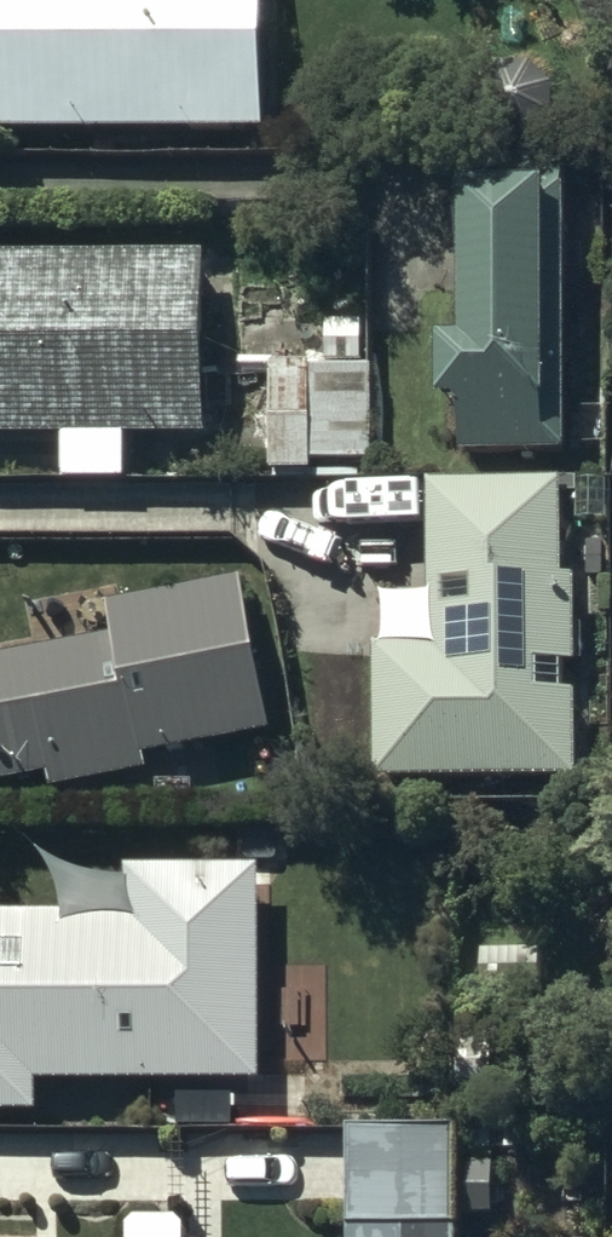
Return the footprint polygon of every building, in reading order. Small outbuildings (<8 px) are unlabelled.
[(265,144),(265,0),(0,0),(0,142),(265,144)] [(492,83),(490,85),(488,87),(485,90),(483,93),(482,96),(480,99),(479,102),(478,105),(477,109),(477,112),(477,116),(477,119),(478,122),(479,126),(480,129),(481,132),(483,135),(485,138),(487,141),(489,143),(492,145),(495,147),(498,149),(501,150),(504,152),(507,153),(511,153),(514,153),(518,154),(521,153),(524,153),(528,152),(531,151),(534,149),(537,148),(540,146),(543,144),(545,141),(547,138),(549,136),(551,133),(552,130),(554,126),(555,123),(555,120),(555,116),(556,113),(555,109),(555,106),(554,103),(553,100),(551,96),(550,93),(548,91),(545,88),(543,85),(541,83),(538,81),(535,80),(532,78),(529,77),(525,76),(522,75),(518,75),(515,75),(512,75),(508,76),(505,77),(502,78),(498,79),(495,81),(492,83)] [(475,201),(465,202),(464,361),(441,361),(442,424),(464,424),(464,465),(566,465),(565,173),(474,173),(475,201)] [(63,447),(64,490),(128,490),(128,445),(206,445),(203,267),(0,267),(0,447),(63,447)] [(326,372),(272,372),(273,483),(311,482),(311,470),(373,470),(372,373),(363,373),(363,320),(337,321),(337,331),(325,331),(326,372)] [(429,654),(374,654),(374,791),(576,788),(575,703),(562,703),(562,674),(575,674),(574,586),(562,586),(561,492),(427,494),(429,654)] [(0,669),(0,793),(47,783),(51,801),(147,781),(144,766),(270,740),(240,591),(105,618),(111,647),(0,669)] [(37,1124),(37,1093),(262,1093),(261,880),(127,880),(127,927),(0,927),(0,1124),(37,1124)] [(348,1140),(348,1236),(456,1236),(456,1219),(492,1219),(492,1175),(459,1175),(459,1140),(348,1140)] [(187,1226),(138,1225),(129,1236),(187,1236),(187,1226)]
